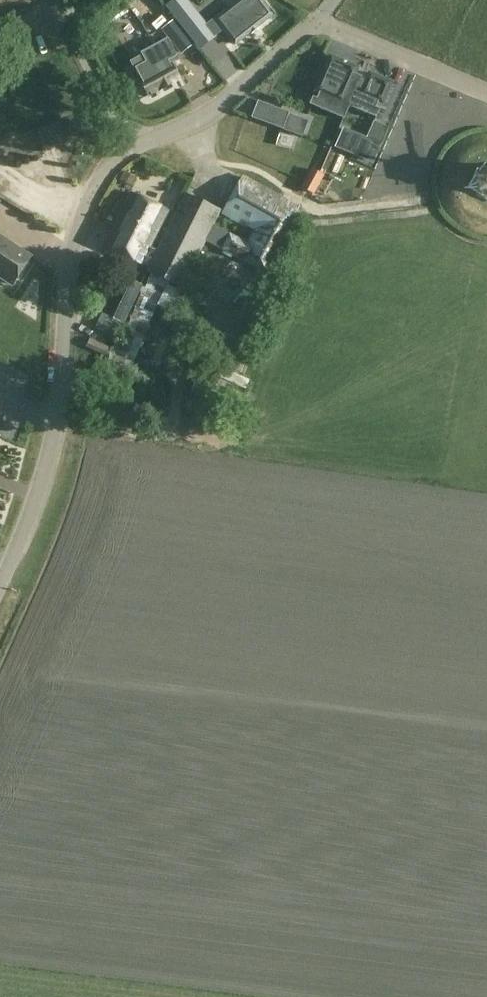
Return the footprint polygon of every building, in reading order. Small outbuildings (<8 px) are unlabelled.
[(167,5),(200,48),(215,37),(186,0),(173,0),(167,5)] [(261,0),(240,0),(215,19),(235,45),(250,33),(251,34),(258,29),(257,27),(272,15),(261,0)] [(194,44),(174,20),(161,30),(181,55),(194,44)] [(178,79),(168,61),(177,56),(167,38),(140,53),(145,62),(134,68),(149,95),(178,79)] [(309,105),(343,119),(349,107),(348,106),(360,77),(355,74),(357,68),(330,56),(314,92),(319,94),(317,99),(312,97),(309,105)] [(348,106),(349,107),(375,118),(379,109),(375,107),(377,102),(382,104),(391,82),(369,73),(366,79),(360,77),(348,106)] [(283,130),(289,113),(257,101),(251,118),(283,130)] [(350,132),(344,144),(368,153),(370,147),(377,150),(387,128),(374,122),(367,139),(350,132)] [(481,168),(463,160),(456,181),(464,207),(480,198),(486,202),(486,166),(481,168)] [(322,176),(311,170),(302,187),(312,193),(322,176)] [(221,249),(238,258),(262,271),(296,209),(239,178),(219,215),(252,233),(246,243),(229,234),(221,249)] [(119,215),(114,225),(138,237),(139,234),(152,240),(167,211),(130,193),(124,204),(118,201),(113,212),(119,215)] [(146,272),(180,289),(218,211),(184,194),(157,250),(148,268),(146,272)] [(149,247),(152,240),(139,234),(138,237),(114,225),(103,247),(140,265),(141,264),(148,268),(157,250),(149,247)] [(11,285),(29,258),(0,238),(0,278),(11,285)] [(117,296),(108,316),(122,322),(131,302),(119,296),(117,296)] [(122,322),(108,316),(102,313),(94,329),(115,338),(122,322)] [(240,385),(202,366),(184,408),(222,422),(230,404),(232,405),(238,393),(237,392),(240,385)]
